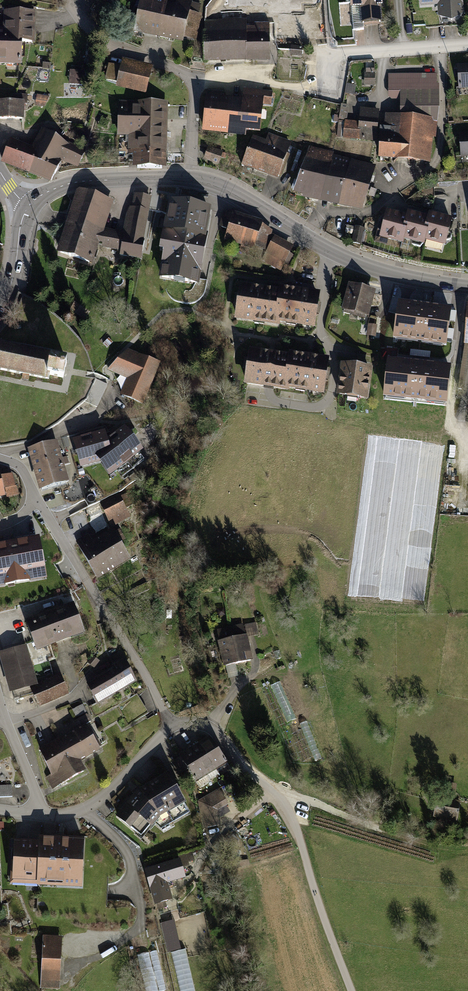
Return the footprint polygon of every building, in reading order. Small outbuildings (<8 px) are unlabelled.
[(133,34),(148,38),(156,40),(170,43),(182,46),(184,40),(197,44),(206,5),(183,0),(177,0),(175,8),(166,5),(167,0),(141,0),(133,34)] [(351,10),(361,10),(362,26),(382,24),(381,8),(383,8),(383,0),(351,0),(351,10)] [(463,0),(418,0),(421,5),(437,4),(438,15),(451,20),(464,14),(463,0)] [(305,37),(321,37),(320,1),(305,1),(305,37)] [(22,66),(22,47),(23,45),(35,45),(36,13),(34,13),(34,6),(20,6),(20,13),(4,12),(4,30),(0,29),(0,66),(22,66)] [(203,33),(204,65),(272,64),(271,17),(254,17),(254,29),(247,29),(246,21),(206,22),(206,32),(203,33)] [(144,93),(152,66),(122,57),(119,67),(109,64),(105,79),(116,82),(115,85),(144,93)] [(458,65),(459,88),(467,87),(467,64),(458,65)] [(85,73),(71,71),(69,85),(83,87),(85,73)] [(375,73),(365,72),(364,85),(375,85),(375,73)] [(437,73),(388,73),(388,96),(391,100),(400,100),(400,115),(432,118),(433,121),(437,122),(439,107),(439,84),(437,84),(437,73)] [(273,91),(243,88),(242,98),(221,96),(222,91),(206,89),(202,131),(244,136),(245,130),(260,131),(262,105),(271,106),(273,91)] [(25,122),(25,106),(28,106),(28,94),(13,94),(9,102),(0,102),(0,122),(25,122)] [(50,97),(37,95),(35,106),(45,108),(50,97)] [(167,101),(118,100),(117,135),(127,135),(127,154),(131,154),(131,168),(166,168),(167,101)] [(376,142),(380,108),(361,106),(359,121),(345,119),(342,138),(376,142)] [(400,115),(385,114),(384,127),(380,127),(377,158),(430,163),(433,138),(435,138),(437,122),(433,121),(432,118),(400,115)] [(86,152),(77,147),(77,146),(66,140),(65,141),(43,130),(34,148),(12,139),(2,164),(15,169),(51,184),(61,163),(62,160),(79,168),(86,152)] [(291,142),(269,133),(266,141),(253,136),(242,165),(276,177),(278,174),(282,175),(290,153),(287,152),(291,142)] [(459,134),(460,157),(467,156),(467,133),(459,134)] [(223,151),(208,146),(203,159),(218,165),(223,151)] [(369,188),(375,165),(333,155),(334,152),(309,146),(293,193),(302,195),(301,198),(306,198),(328,203),(363,211),(369,188)] [(116,199),(81,189),(58,255),(97,268),(103,248),(123,252),(123,259),(144,262),(154,198),(135,192),(122,231),(108,228),(116,199)] [(199,284),(211,206),(169,199),(160,249),(163,250),(159,277),(199,284)] [(374,241),(387,244),(388,240),(403,244),(404,240),(425,245),(426,241),(446,246),(453,218),(429,212),(428,216),(408,212),(408,215),(387,209),(381,230),(378,229),(374,241)] [(270,226),(236,216),(228,243),(262,253),(270,226)] [(365,228),(355,226),(352,242),(361,244),(365,228)] [(295,250),(278,239),(264,260),(282,272),(295,250)] [(326,294),(243,284),(238,321),(322,330),(326,294)] [(381,293),(353,287),(347,316),(374,322),(381,293)] [(436,401),(438,365),(410,363),(411,353),(456,356),(459,308),(424,305),(423,318),(390,315),(388,348),(396,349),(392,398),(436,401)] [(0,342),(0,370),(61,384),(62,377),(66,354),(50,351),(0,342)] [(142,404),(159,363),(127,349),(106,370),(126,378),(120,394),(142,404)] [(254,351),(249,391),(329,401),(334,361),(254,351)] [(376,371),(344,367),(341,401),(372,405),(376,371)] [(86,399),(97,406),(102,395),(107,383),(96,379),(86,399)] [(104,430),(71,440),(79,468),(98,464),(108,476),(142,450),(123,426),(107,438),(104,430)] [(56,441),(26,449),(38,491),(68,483),(63,465),(68,463),(66,456),(61,458),(56,441)] [(6,497),(6,498),(20,495),(17,484),(15,484),(12,473),(1,475),(0,470),(0,499),(6,497)] [(72,499),(85,496),(83,484),(69,487),(72,499)] [(118,495),(99,504),(110,528),(129,519),(124,509),(133,505),(127,494),(119,497),(118,495)] [(88,534),(74,542),(96,579),(129,560),(111,529),(92,540),(88,534)] [(0,543),(0,585),(47,577),(39,536),(0,543)] [(75,604),(26,620),(36,651),(85,634),(75,604)] [(218,630),(220,641),(246,635),(244,624),(218,630)] [(220,641),(219,641),(225,666),(254,659),(251,648),(248,634),(246,635),(220,641)] [(27,645),(0,652),(0,654),(10,692),(30,687),(38,685),(38,683),(27,645)] [(139,683),(122,651),(109,658),(114,668),(99,676),(86,683),(98,705),(139,683)] [(93,656),(88,662),(94,668),(100,661),(93,656)] [(69,694),(60,674),(38,683),(38,685),(30,687),(38,707),(69,694)] [(73,721),(77,728),(86,724),(91,721),(87,714),(73,721)] [(94,723),(87,727),(100,748),(102,746),(101,744),(105,742),(94,723)] [(80,762),(101,750),(100,748),(87,727),(86,724),(77,728),(65,735),(39,749),(52,773),(46,777),(52,788),(65,781),(85,771),(80,762)] [(228,763),(211,736),(203,740),(193,746),(186,751),(179,755),(180,757),(189,770),(196,782),(228,763)] [(189,770),(180,757),(172,763),(180,776),(189,770)] [(191,813),(169,772),(139,790),(116,817),(142,840),(155,825),(161,831),(191,813)] [(0,785),(0,797),(12,797),(11,785),(0,785)] [(229,805),(219,789),(198,801),(203,829),(221,825),(218,811),(229,805)] [(458,805),(439,802),(436,816),(456,819),(458,805)] [(30,840),(14,839),(12,884),(37,885),(37,887),(83,889),(85,838),(63,837),(39,836),(38,840),(30,840)] [(181,859),(184,868),(190,866),(189,862),(195,861),(194,856),(198,855),(197,850),(177,856),(178,860),(181,859)] [(183,866),(181,859),(178,860),(145,869),(155,905),(173,900),(168,883),(187,878),(184,868),(183,866)] [(174,921),(161,924),(168,952),(181,949),(174,921)] [(45,937),(42,990),(55,990),(63,990),(66,939),(45,937)]
